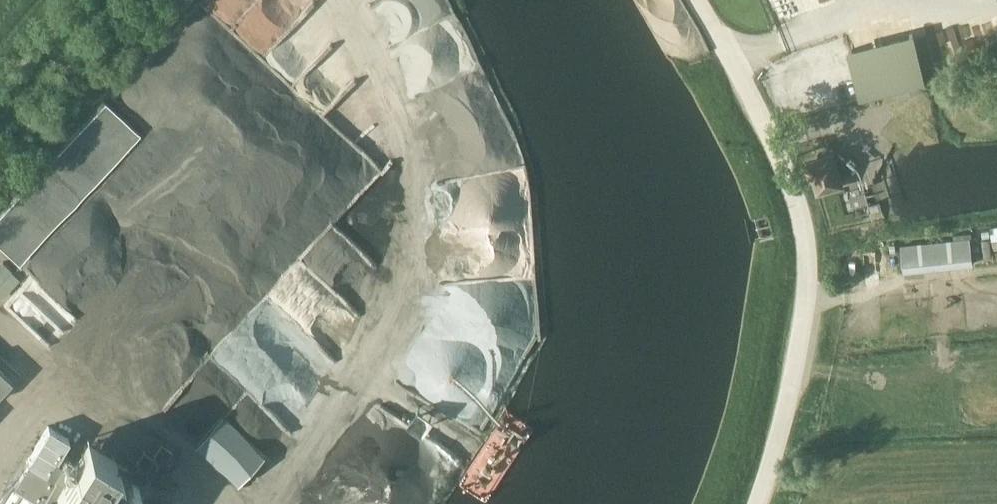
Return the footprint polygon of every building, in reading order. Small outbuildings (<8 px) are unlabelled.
[(0,213),(0,243),(64,302),(183,174),(104,101),(0,213)] [(841,185),(832,155),(804,163),(809,177),(812,176),(817,192),(841,185)] [(983,238),(990,237),(989,230),(982,231),(983,238)] [(11,380),(0,369),(0,392),(11,380)] [(161,473),(117,447),(124,434),(94,416),(86,433),(53,413),(13,481),(34,492),(27,503),(144,503),(161,473)]
